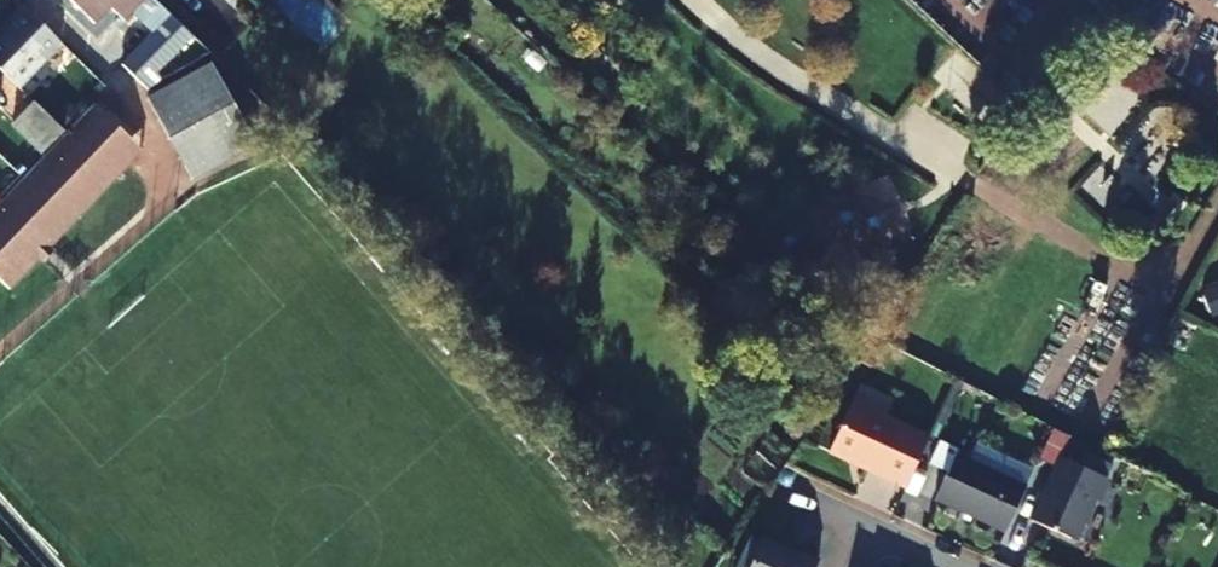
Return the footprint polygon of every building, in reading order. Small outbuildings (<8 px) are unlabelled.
[(95,22),(112,6),(125,20),(145,0),(72,0),(95,22)] [(192,36),(159,3),(143,18),(156,32),(123,66),(150,91),(163,78),(158,72),(192,36)] [(25,7),(0,33),(0,69),(20,88),(63,44),(25,7)] [(64,132),(34,102),(14,122),(45,152),(64,132)] [(100,104),(0,207),(0,281),(10,291),(41,260),(52,248),(131,167),(129,133),(100,104)] [(56,254),(52,248),(41,260),(46,264),(56,254)] [(908,480),(931,430),(854,395),(831,445),(908,480)] [(1007,526),(1029,479),(958,447),(937,494),(1007,526)] [(1102,476),(1060,456),(1031,519),(1071,537),(1088,500),(1090,502),(1102,476)] [(819,558),(800,549),(799,552),(763,535),(749,566),(815,566),(819,558)]
